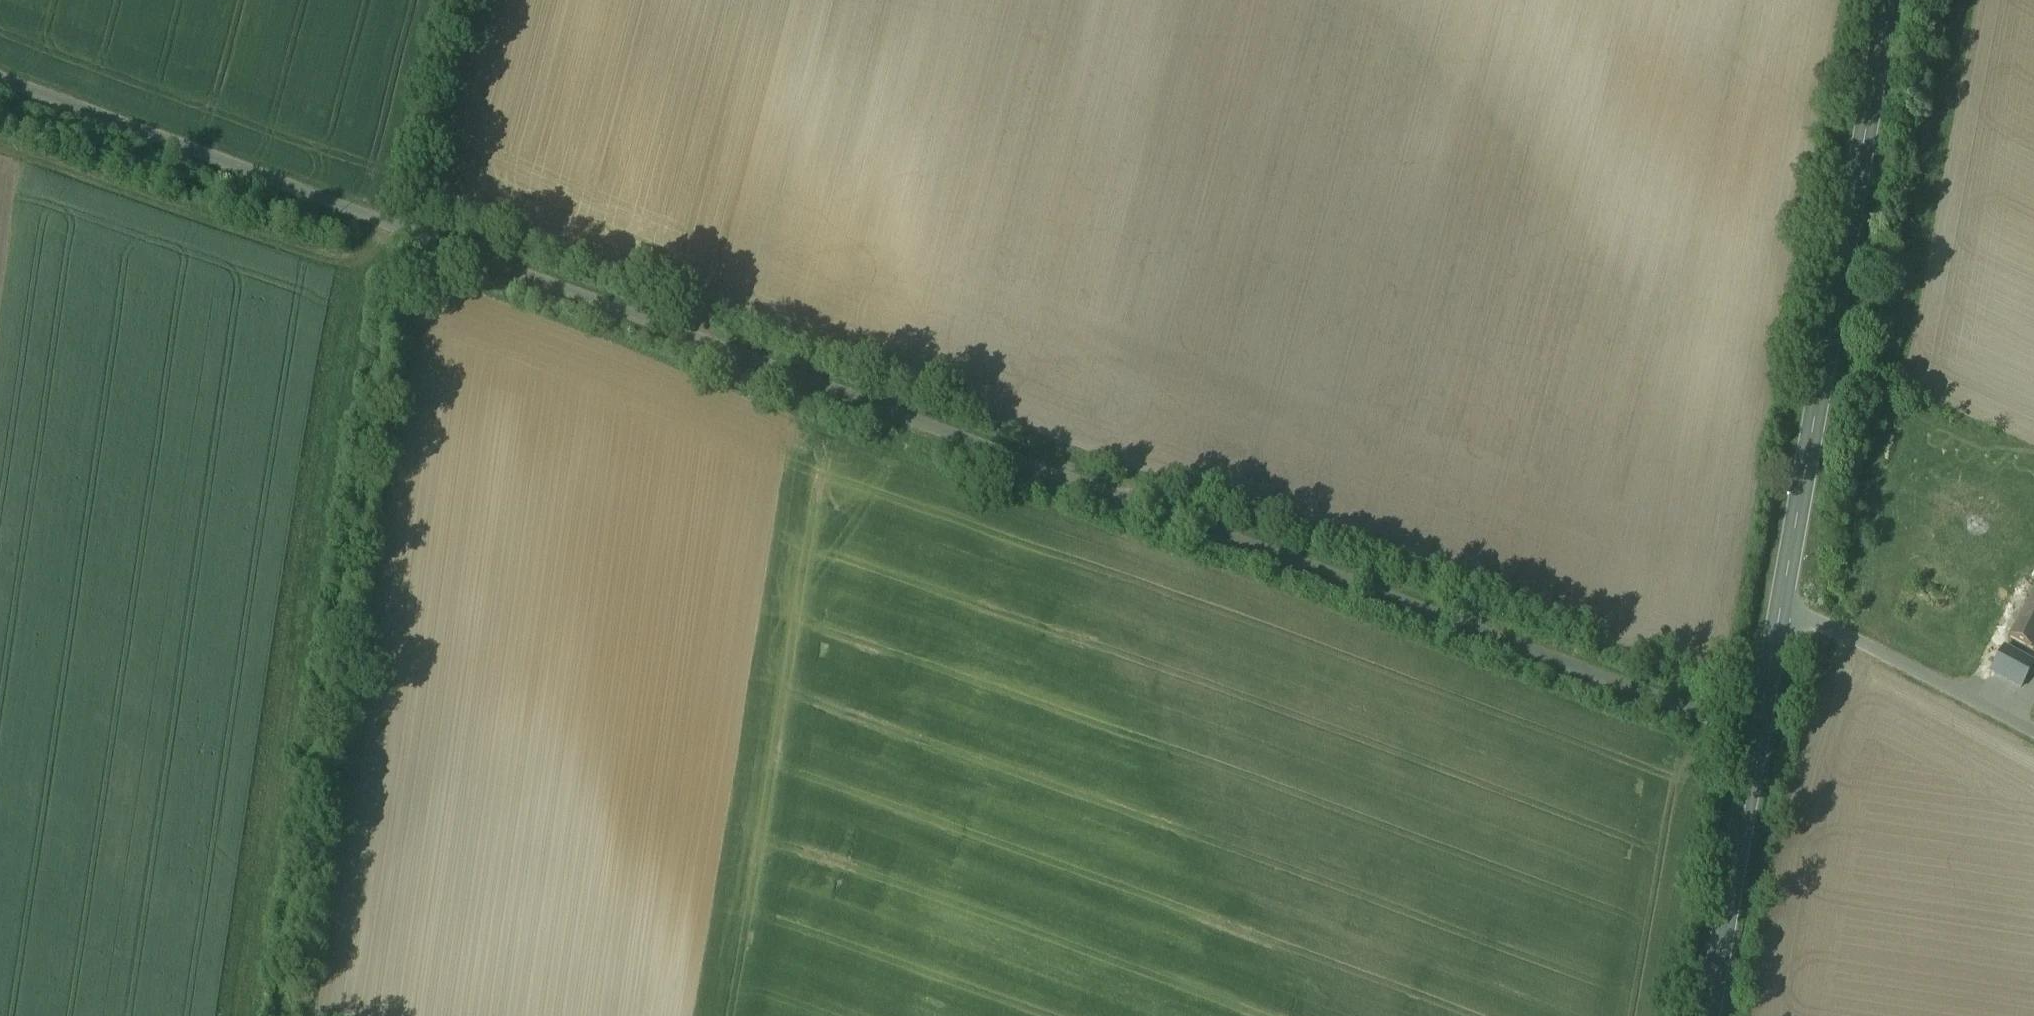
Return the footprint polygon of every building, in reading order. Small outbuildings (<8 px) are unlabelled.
[(2011,634),(2032,646),(2033,642),(2033,591),(2011,634)] [(2033,663),(2004,647),(1991,669),(2021,686),(2033,663)]
